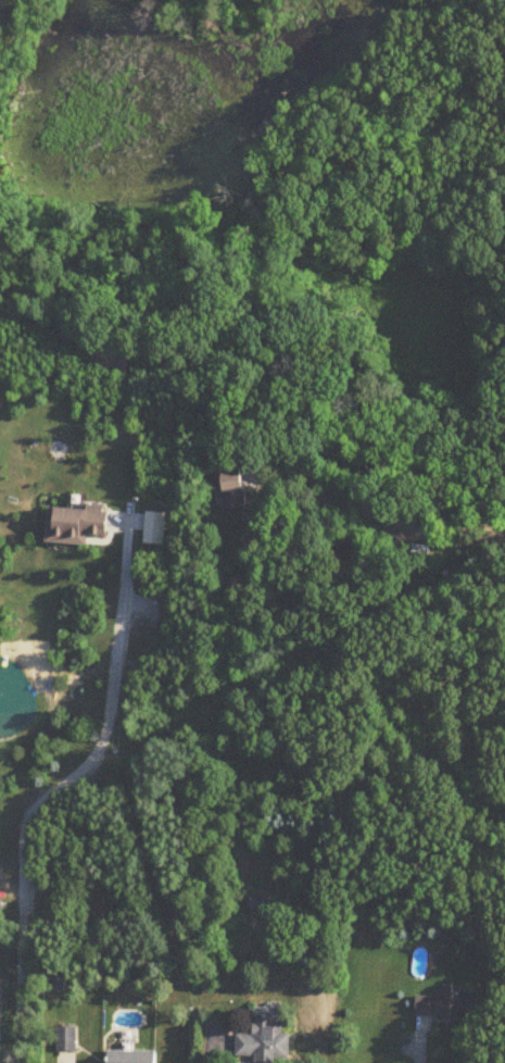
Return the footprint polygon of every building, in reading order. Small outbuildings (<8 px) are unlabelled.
[(248,472),(227,472),(227,509),(248,509),(248,472)] [(478,994),(464,993),(464,988),(444,987),(444,997),(417,996),(416,1019),(477,1022),(478,994)] [(236,1057),(255,1058),(255,1062),(271,1062),(290,1062),(292,1035),(283,1035),(284,1019),(256,1017),(255,1035),(237,1034),(236,1057)] [(77,1028),(57,1028),(57,1052),(77,1052),(77,1028)] [(156,1052),(108,1052),(108,1062),(156,1062),(156,1052)]
